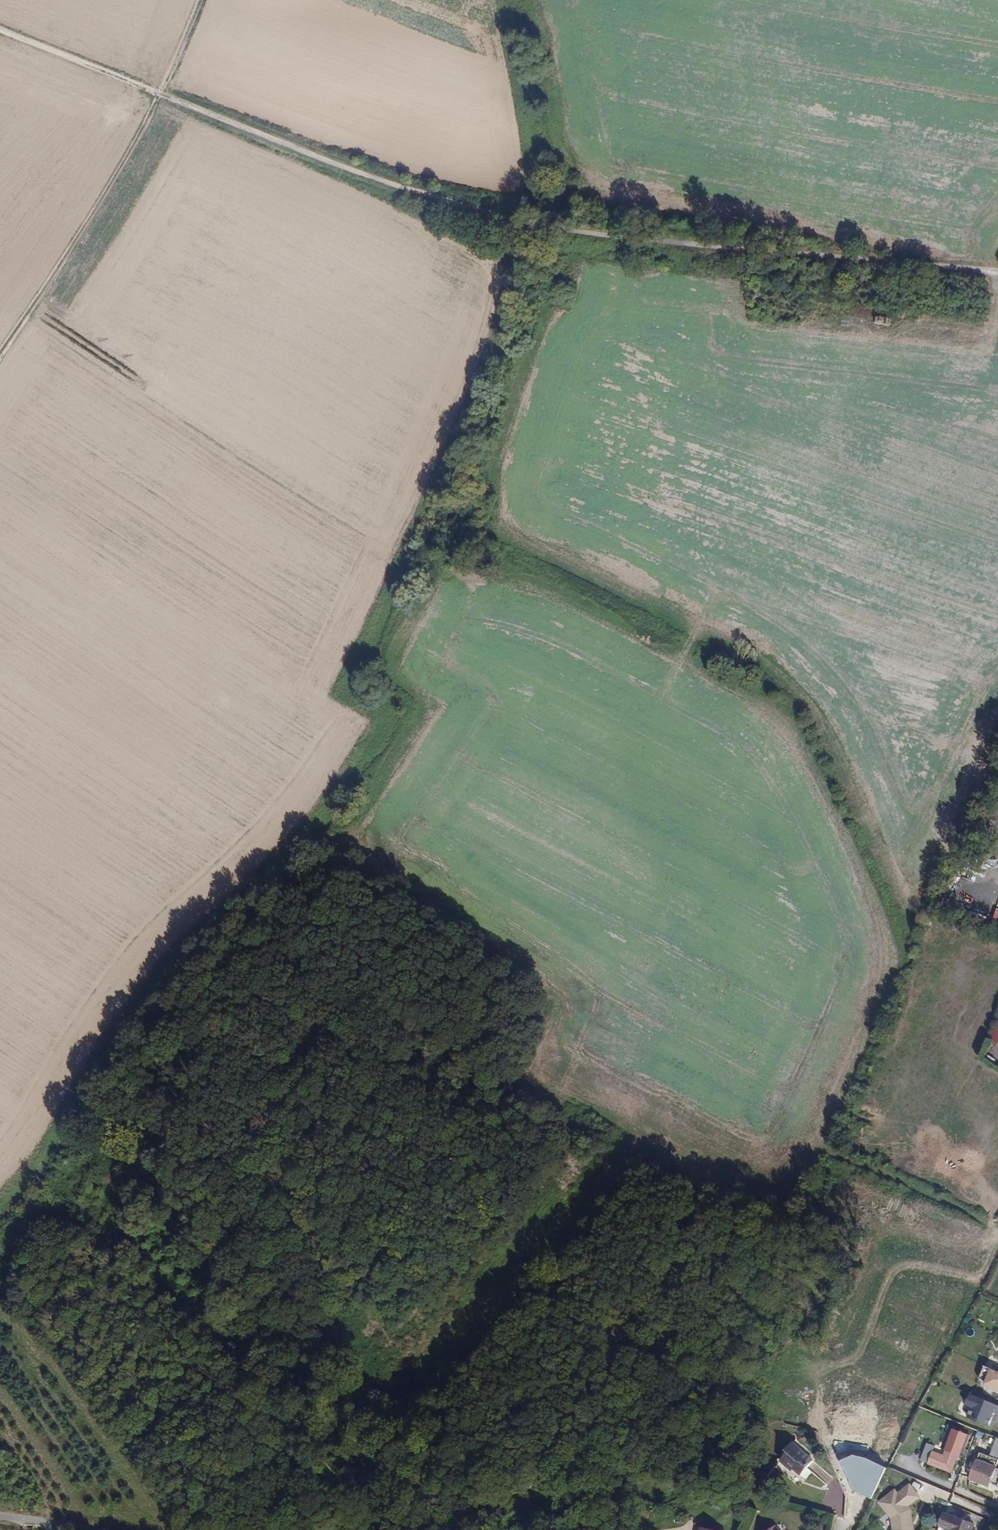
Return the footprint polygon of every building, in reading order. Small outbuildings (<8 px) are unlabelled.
[(966,1340),(959,1336),(953,1349),(960,1352),(966,1340)] [(984,1366),(979,1377),(986,1380),(985,1383),(997,1389),(997,1372),(984,1366)] [(972,1396),(968,1406),(974,1408),(969,1419),(989,1427),(995,1413),(997,1415),(997,1406),(972,1396)] [(956,1431),(954,1430),(945,1451),(948,1452),(956,1431)] [(921,1460),(951,1471),(957,1456),(966,1459),(969,1451),(966,1450),(971,1437),(956,1431),(948,1452),(945,1451),(943,1456),(932,1452),(933,1446),(927,1444),(921,1460)] [(974,1438),(971,1437),(966,1450),(969,1451),(974,1438)] [(988,1487),(989,1484),(996,1487),(997,1482),(997,1469),(994,1468),(997,1458),(997,1439),(994,1437),(987,1456),(978,1453),(967,1479),(988,1487)] [(902,1443),(899,1450),(909,1454),(912,1447),(902,1443)] [(801,1476),(813,1461),(793,1444),(780,1462),(791,1471),(792,1469),(801,1476)] [(892,1529),(913,1529),(910,1512),(907,1509),(918,1499),(908,1487),(897,1497),(892,1491),(877,1503),(889,1519),(892,1529)] [(974,1525),(944,1514),(940,1526),(950,1529),(972,1529),(974,1525)]
